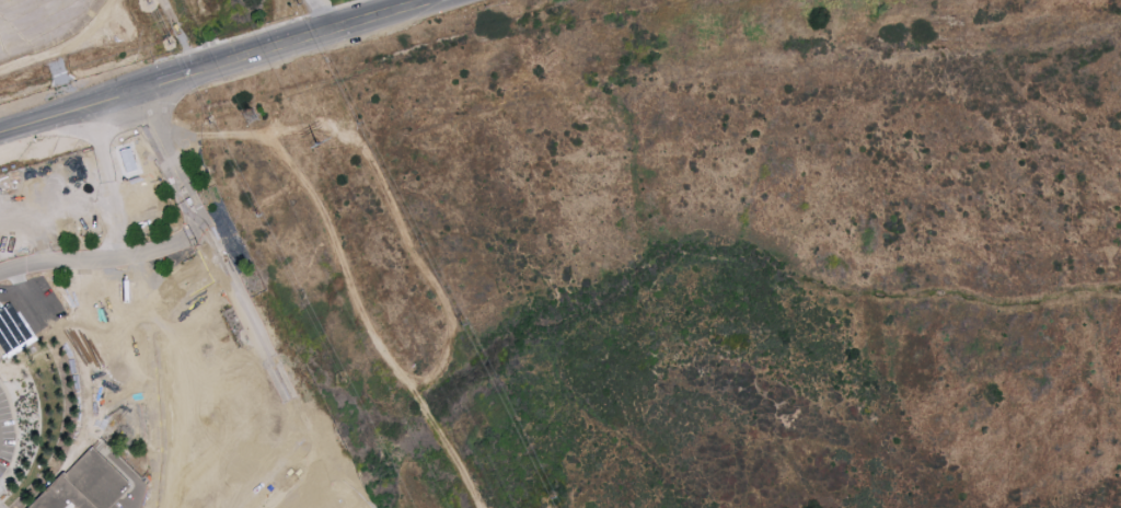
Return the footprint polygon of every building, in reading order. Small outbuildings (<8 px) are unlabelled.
[(124,495),(110,507),(26,507),(86,451),(124,495)]
